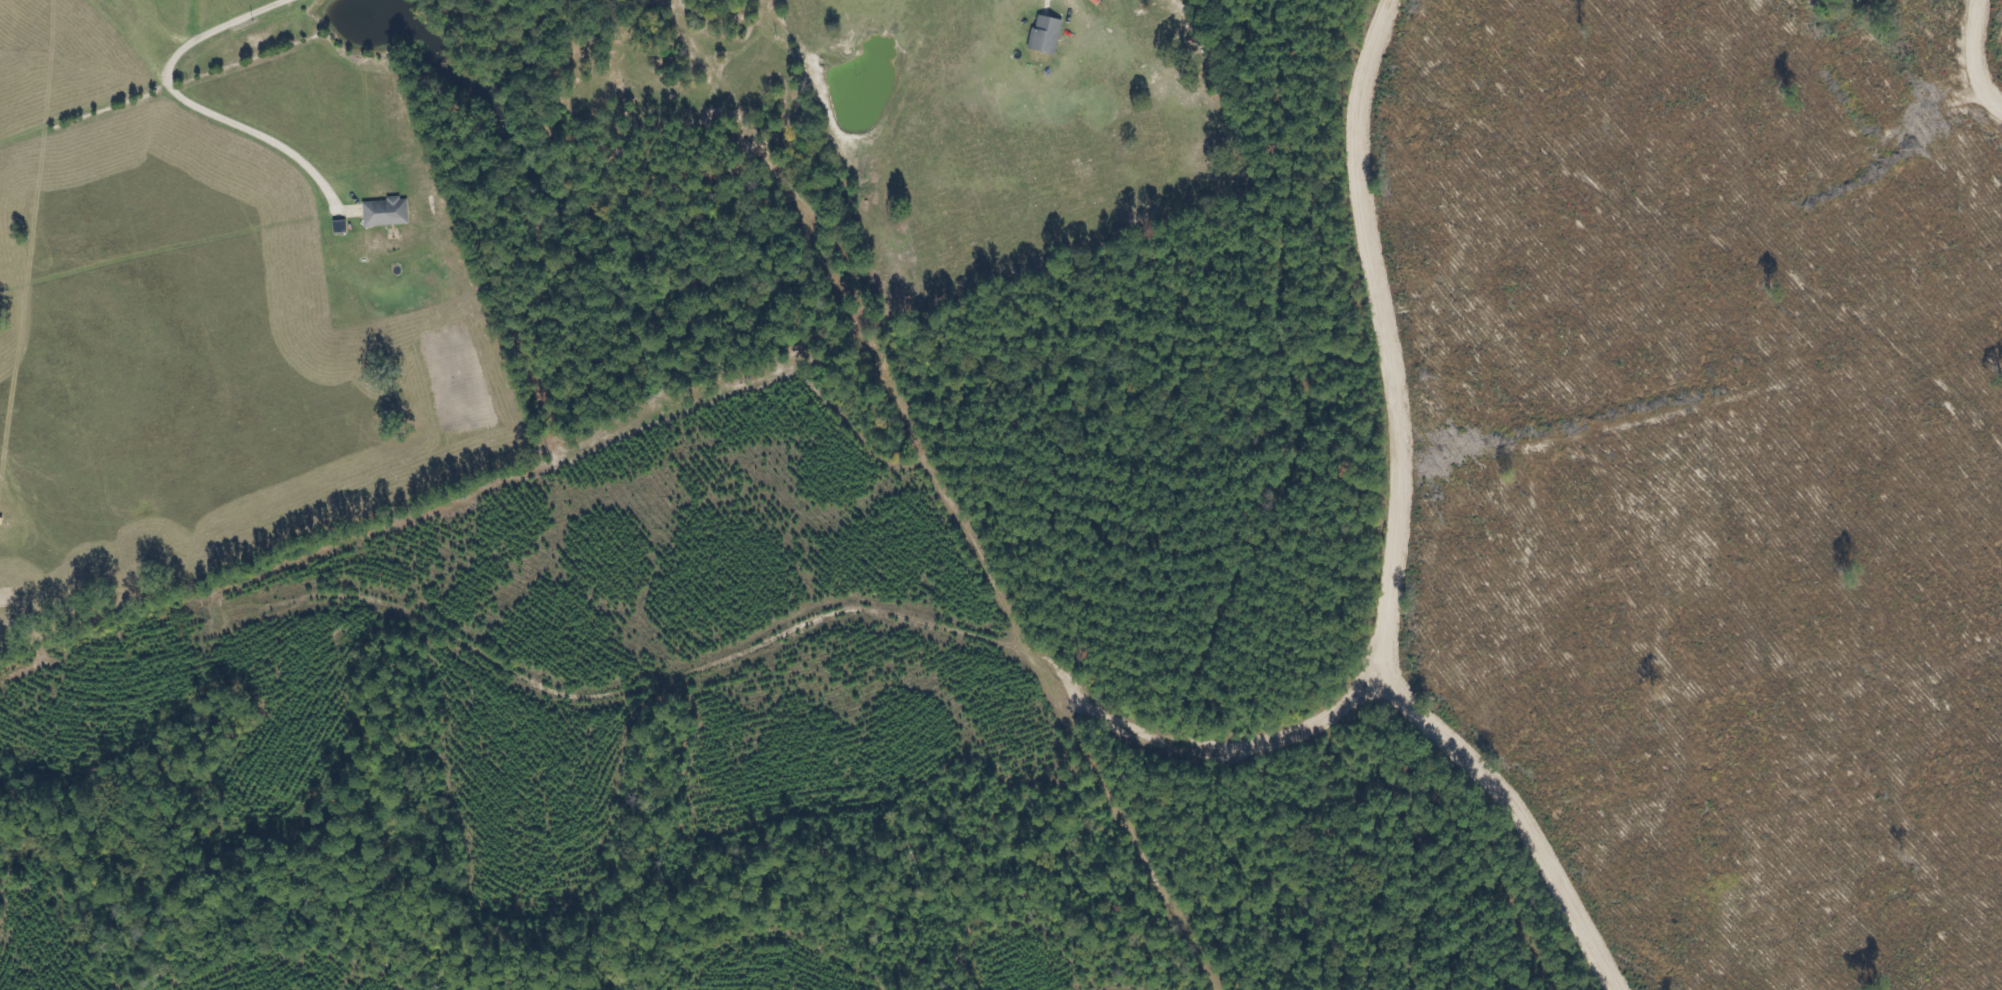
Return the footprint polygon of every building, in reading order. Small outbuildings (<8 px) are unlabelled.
[(1029,50),(1056,56),(1064,21),(1037,15),(1029,50)] [(409,199),(364,201),(365,226),(409,225),(409,199)]
